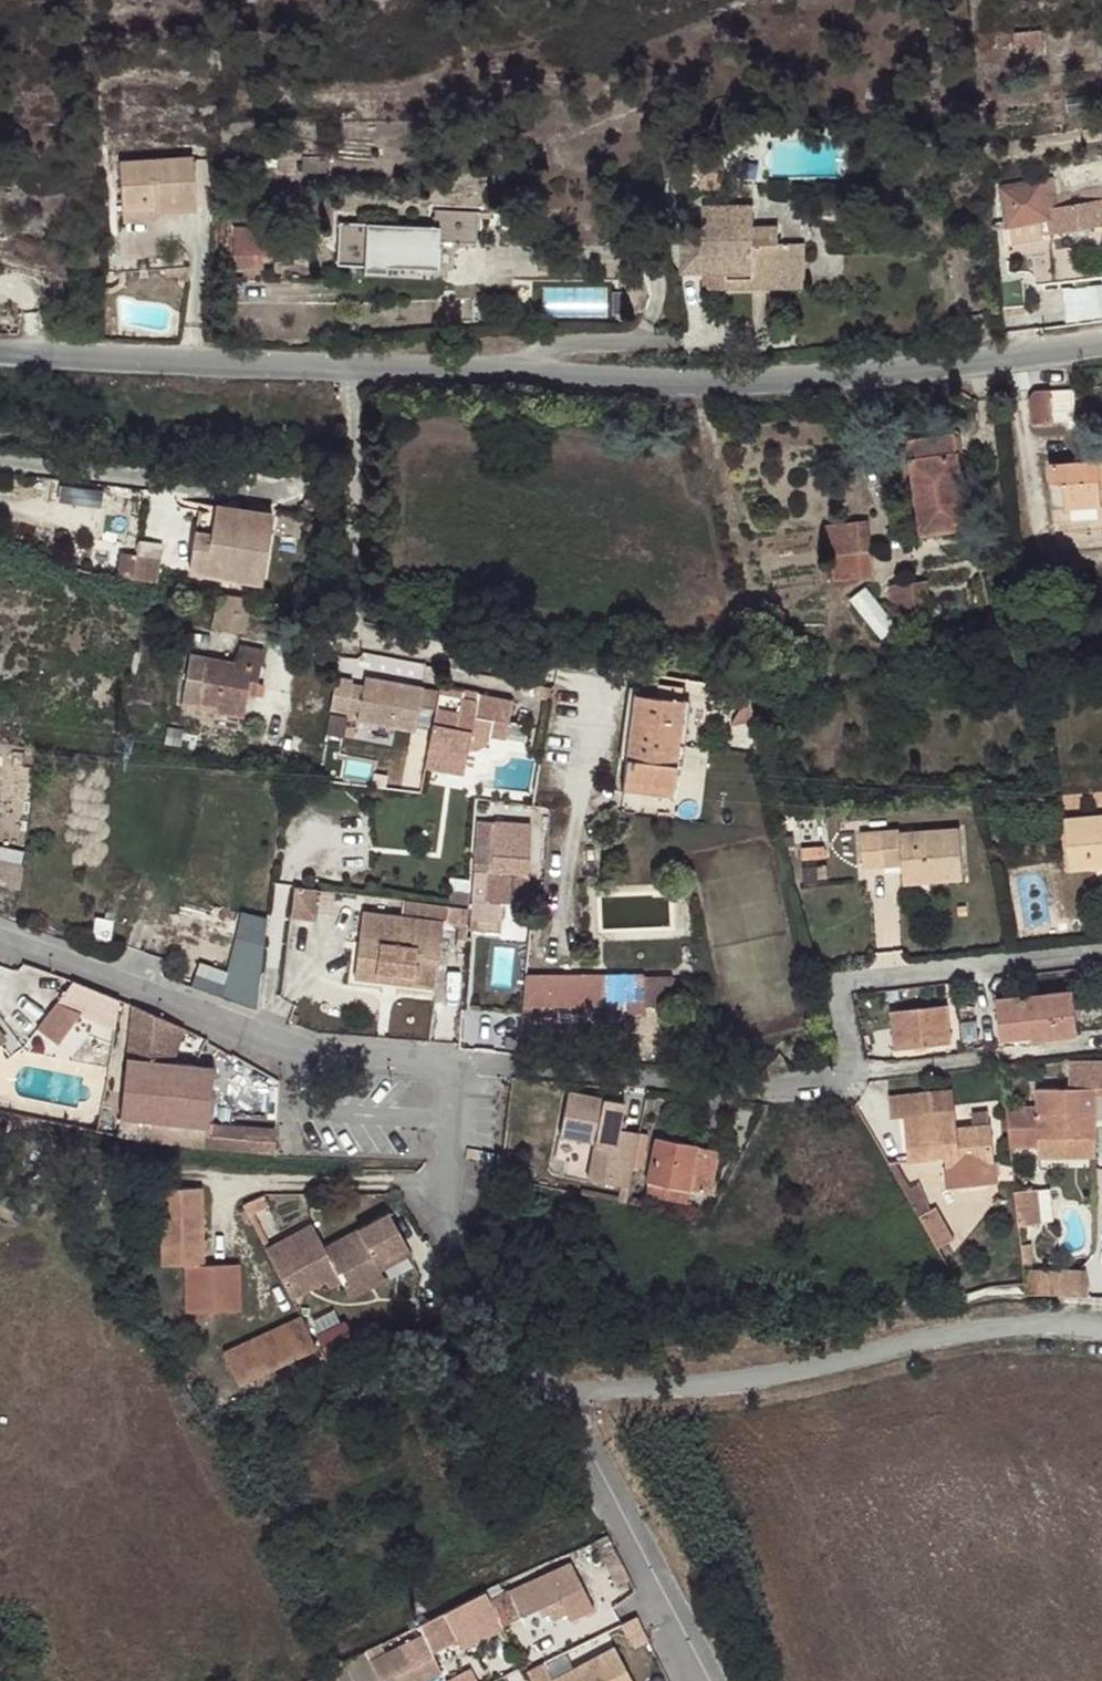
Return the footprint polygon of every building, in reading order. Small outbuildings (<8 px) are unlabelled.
[(1014,52),(1042,48),(1040,31),(1012,34),(1014,52)] [(1084,140),(1101,136),(1099,126),(1081,129),(1084,140)] [(154,203),(195,200),(192,159),(119,164),(122,205),(154,203)] [(1053,198),(1050,180),(1000,189),(1006,224),(1037,220),(1047,218),(1049,234),(1070,230),(1071,234),(1076,236),(1086,234),(1090,231),(1089,226),(1101,224),(1101,189),(1053,198)] [(154,203),(154,210),(195,208),(195,200),(154,203)] [(154,203),(122,207),(122,221),(155,220),(154,210),(154,203)] [(726,270),(727,287),(805,286),(805,243),(778,243),(777,227),(753,228),(753,206),(704,206),(704,228),(685,228),(684,271),(704,270),(726,270)] [(387,264),(397,265),(437,266),(439,240),(475,242),(476,212),(435,211),(435,222),(423,221),(423,227),(367,224),(365,269),(387,270),(387,264)] [(1047,218),(1037,220),(1040,236),(1049,234),(1047,218)] [(261,254),(281,255),(280,227),(236,227),(235,267),(261,267),(261,254)] [(704,286),(727,287),(726,270),(704,270),(704,286)] [(1004,314),(1023,311),(1020,281),(1001,283),(1004,314)] [(548,286),(548,313),(611,312),(611,286),(548,286)] [(523,321),(533,322),(534,313),(524,313),(523,321)] [(1052,423),(1048,389),(1029,390),(1032,425),(1052,423)] [(966,529),(953,438),(909,443),(920,536),(966,529)] [(1051,507),(1053,523),(1085,521),(1085,530),(1101,529),(1101,519),(1101,456),(1098,456),(1099,462),(1048,466),(1049,483),(1062,482),(1064,506),(1051,507)] [(1049,483),(1051,507),(1064,506),(1062,482),(1049,483)] [(206,548),(214,506),(197,502),(191,545),(206,548)] [(269,515),(214,506),(206,548),(191,545),(187,570),(258,583),(269,515)] [(866,522),(856,523),(860,553),(867,553),(870,551),(866,522)] [(860,553),(856,523),(825,527),(828,557),(832,557),(835,582),(870,578),(867,553),(860,553)] [(129,581),(133,556),(118,554),(114,578),(124,580),(125,580),(129,581)] [(153,585),(157,561),(133,556),(129,581),(153,585)] [(925,582),(909,583),(913,613),(928,611),(925,582)] [(913,613),(909,583),(891,585),(894,615),(913,613)] [(240,634),(246,600),(218,595),(211,629),(240,634)] [(246,686),(255,688),(260,652),(238,648),(235,662),(207,658),(199,706),(215,708),(241,713),(243,712),(246,697),(246,686)] [(343,658),(338,669),(359,679),(365,668),(343,658)] [(351,679),(335,676),(328,712),(345,715),(351,679)] [(356,724),(392,731),(413,734),(422,687),(364,676),(356,724)] [(254,697),(255,688),(246,686),(246,697),(254,697)] [(668,795),(680,700),(677,700),(678,690),(667,688),(667,691),(653,689),(652,697),(632,695),(620,789),(668,795)] [(461,694),(438,689),(423,767),(462,775),(466,750),(474,749),(483,743),(488,735),(503,739),(510,703),(477,697),(474,705),(461,702),(461,694)] [(477,697),(461,694),(461,702),(474,705),(477,697)] [(241,713),(215,708),(212,727),(237,731),(241,713)] [(390,744),(392,731),(356,724),(354,736),(390,744)] [(1065,821),(1069,870),(1101,867),(1101,819),(1065,821)] [(522,890),(526,826),(493,823),(489,888),(522,890)] [(899,833),(860,835),(863,870),(900,866),(903,886),(963,880),(960,832),(900,837),(899,833)] [(827,849),(802,850),(803,860),(827,857),(827,849)] [(20,884),(25,859),(0,854),(0,880),(20,884)] [(289,917),(312,919),(315,891),(292,888),(289,917)] [(448,895),(447,907),(465,909),(466,898),(448,895)] [(465,909),(447,907),(445,922),(463,924),(465,909)] [(411,978),(410,984),(434,988),(441,923),(360,913),(353,977),(375,980),(376,973),(411,978)] [(193,989),(258,1003),(270,943),(235,936),(228,967),(199,961),(193,989)] [(375,980),(410,984),(411,978),(376,973),(375,980)] [(74,983),(67,980),(57,1007),(116,1030),(118,1002),(74,983)] [(602,1007),(602,981),(522,981),(521,1007),(602,1007)] [(672,1007),(671,981),(643,981),(642,1006),(672,1007)] [(1076,1037),(1071,995),(998,1001),(1003,1041),(1031,1038),(1032,1043),(1076,1037)] [(962,997),(954,997),(955,1007),(964,1006),(962,997)] [(950,1045),(945,1007),(889,1014),(894,1050),(950,1045)] [(183,1031),(132,1008),(120,1118),(120,1119),(138,1121),(206,1128),(204,1149),(271,1156),(274,1131),(208,1125),(214,1068),(173,1063),(183,1031)] [(1006,1109),(1010,1148),(1038,1148),(1038,1138),(1095,1137),(1095,1097),(1101,1097),(1101,1062),(1069,1062),(1069,1090),(1037,1089),(1037,1108),(1006,1109)] [(953,1092),(932,1095),(934,1115),(955,1113),(953,1092)] [(631,1165),(637,1134),(618,1131),(622,1105),(565,1094),(558,1141),(589,1147),(585,1180),(628,1187),(631,1165)] [(932,1095),(889,1099),(891,1119),(903,1118),(907,1161),(945,1158),(960,1157),(961,1167),(995,1164),(990,1128),(989,1128),(987,1113),(971,1115),(972,1129),(956,1130),(955,1113),(934,1115),(932,1095)] [(138,1121),(120,1119),(117,1136),(134,1139),(138,1121)] [(645,1136),(637,1134),(631,1165),(640,1167),(645,1136)] [(1095,1137),(1038,1138),(1038,1148),(1038,1158),(1095,1158),(1095,1137)] [(646,1183),(688,1190),(688,1187),(709,1193),(715,1154),(698,1151),(698,1148),(654,1139),(646,1183)] [(946,1168),(961,1167),(960,1157),(945,1158),(946,1168)] [(685,1203),(688,1190),(646,1183),(643,1194),(685,1203)] [(200,1186),(158,1187),(159,1265),(182,1264),(183,1311),(237,1310),(237,1263),(201,1264),(200,1186)] [(1037,1190),(1015,1192),(1018,1227),(1040,1225),(1037,1190)] [(631,1205),(639,1206),(639,1200),(632,1198),(631,1205)] [(310,1215),(263,1241),(291,1290),(324,1272),(329,1279),(341,1271),(346,1279),(381,1261),(375,1252),(406,1235),(388,1203),(324,1239),(310,1215)] [(934,1210),(918,1217),(936,1248),(952,1239),(934,1210)] [(411,1244),(406,1235),(375,1252),(381,1261),(411,1244)] [(1033,1247),(1020,1246),(1025,1296),(1081,1297),(1081,1272),(1060,1271),(1060,1273),(1032,1273),(1033,1247)] [(381,1261),(346,1279),(352,1288),(386,1270),(381,1261)] [(1081,1272),(1081,1297),(1090,1298),(1090,1288),(1088,1272),(1081,1272)] [(318,1339),(301,1308),(226,1350),(243,1382),(318,1339)] [(498,1357),(491,1359),(495,1371),(502,1369),(498,1357)] [(483,1591),(501,1624),(557,1598),(568,1619),(592,1608),(568,1563),(508,1590),(509,1592),(502,1596),(497,1584),(483,1591)] [(476,1636),(501,1624),(483,1591),(443,1612),(442,1613),(460,1644),(476,1636)] [(418,1625),(362,1651),(377,1680),(431,1654),(418,1625)] [(555,1680),(634,1680),(610,1630),(529,1669),(535,1680),(554,1680),(555,1680)] [(343,1661),(341,1662),(323,1672),(328,1680),(374,1680),(377,1680),(362,1651),(343,1661)]
